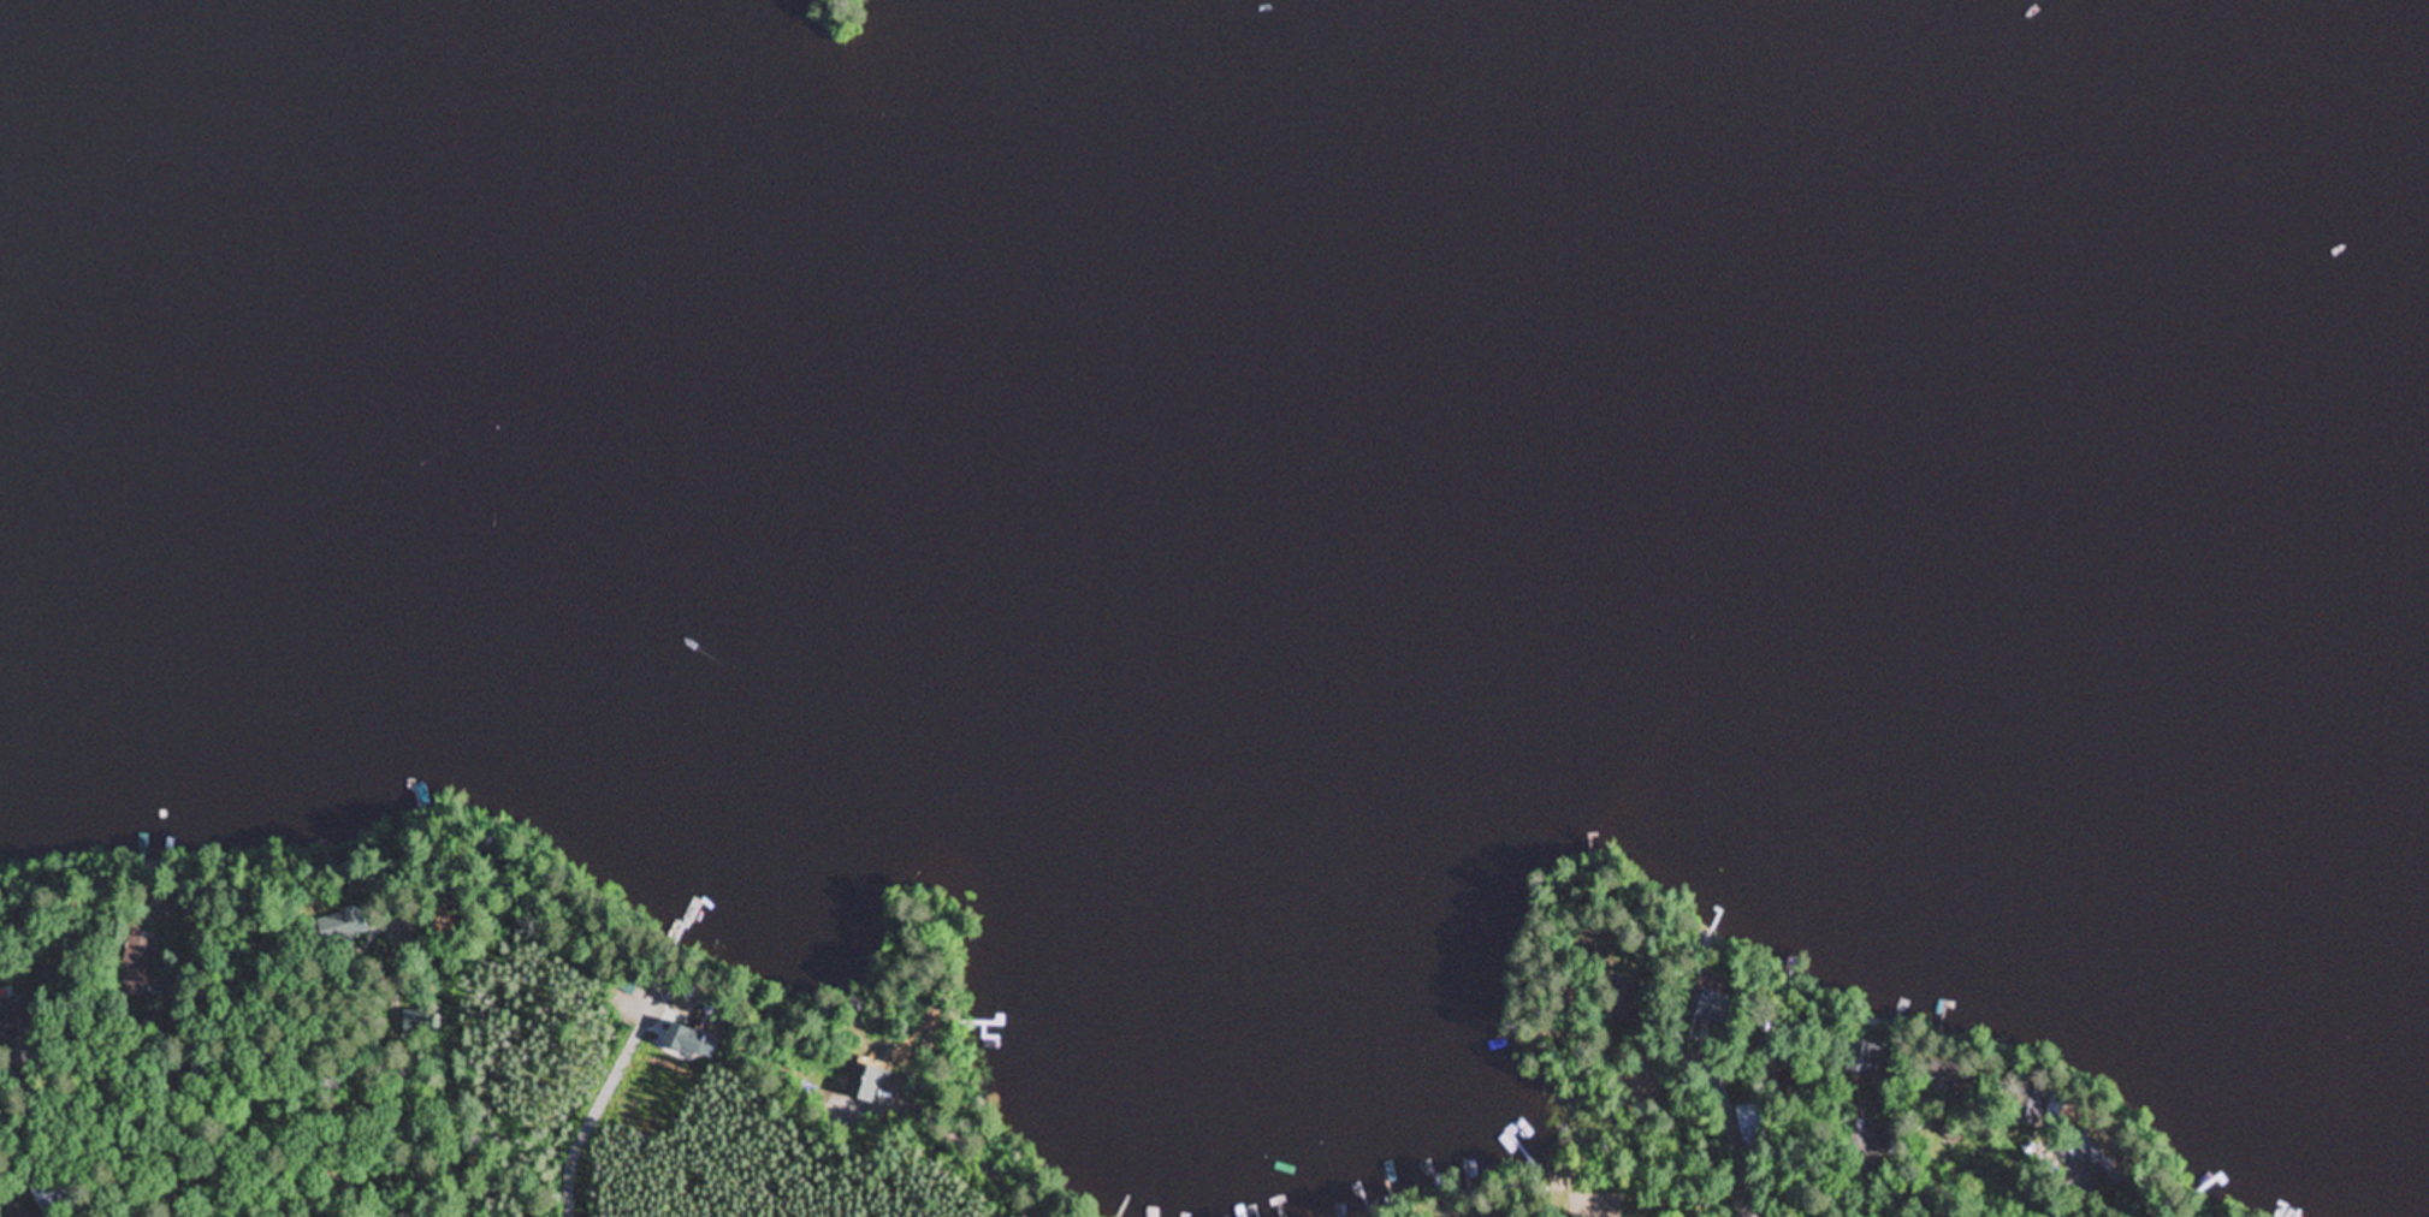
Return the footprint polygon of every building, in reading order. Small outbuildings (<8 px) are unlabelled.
[(324,942),(369,937),(366,911),(321,916),(324,942)] [(154,938),(127,936),(121,997),(149,999),(154,938)] [(1698,991),(1690,1017),(1731,1029),(1738,1002),(1698,991)] [(20,1029),(15,998),(0,1001),(0,1032),(20,1029)] [(427,1033),(427,1013),(406,1013),(406,1033),(427,1033)] [(697,1060),(705,1036),(671,1024),(663,1048),(697,1060)] [(1869,1080),(1880,1046),(1854,1038),(1843,1072),(1869,1080)] [(846,1099),(873,1106),(877,1087),(882,1088),(886,1071),(854,1064),(846,1099)] [(2063,1124),(2070,1101),(2051,1096),(2045,1119),(2063,1124)] [(1761,1106),(1738,1107),(1740,1145),(1763,1143),(1761,1106)] [(2109,1193),(2123,1184),(2084,1127),(2071,1136),(2109,1193)] [(32,1187),(43,1215),(72,1205),(61,1176),(32,1187)]
